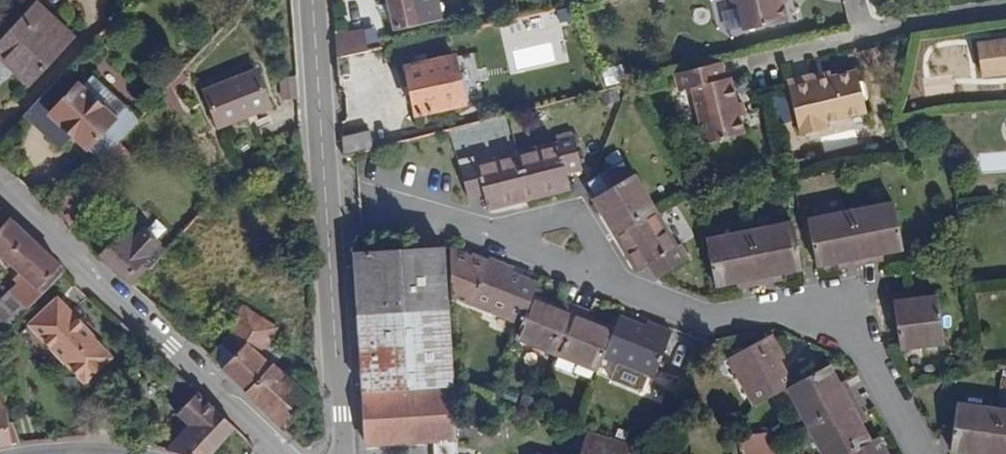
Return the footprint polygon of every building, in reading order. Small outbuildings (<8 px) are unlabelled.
[(377,9),(374,0),(345,0),(350,17),(377,9)] [(397,28),(442,18),(438,0),(390,0),(397,28)] [(729,9),(738,7),(743,32),(788,23),(784,3),(791,1),(791,0),(727,0),(729,9)] [(0,38),(0,60),(28,85),(71,39),(33,3),(0,38)] [(364,31),(336,36),(338,56),(368,50),(366,38),(364,31)] [(368,50),(380,48),(377,35),(366,38),(368,50)] [(979,45),(983,75),(1005,72),(1005,41),(979,45)] [(370,60),(368,50),(338,56),(340,66),(370,60)] [(464,106),(451,57),(404,68),(414,117),(464,106)] [(725,79),(720,62),(675,74),(678,90),(691,87),(705,144),(744,135),(739,116),(736,103),(730,78),(725,79)] [(271,107),(256,71),(205,93),(219,128),(271,107)] [(831,71),(814,74),(815,80),(833,77),(831,71)] [(814,74),(789,79),(800,130),(826,124),(824,118),(866,109),(858,72),(833,77),(815,80),(814,74)] [(66,73),(26,116),(61,149),(73,136),(99,161),(111,149),(132,127),(118,113),(112,117),(66,73)] [(280,103),(294,97),(292,75),(278,80),(280,103)] [(618,87),(605,90),(609,104),(621,100),(618,87)] [(743,101),(736,103),(739,116),(745,114),(743,101)] [(359,153),(374,150),(370,131),(343,137),(345,157),(359,153)] [(486,195),(487,202),(507,198),(509,205),(551,195),(549,188),(569,182),(567,175),(582,170),(572,132),(557,135),(558,143),(477,164),(475,157),(459,161),(468,198),(486,195)] [(111,149),(99,161),(119,180),(130,168),(111,149)] [(612,169),(590,181),(609,212),(604,216),(627,254),(632,252),(643,268),(648,265),(656,279),(689,259),(680,243),(677,245),(633,175),(636,173),(628,159),(624,161),(617,151),(604,158),(612,169)] [(609,212),(590,181),(585,185),(604,216),(609,212)] [(571,190),(569,182),(549,188),(551,195),(571,190)] [(507,198),(487,202),(489,210),(509,205),(507,198)] [(817,266),(837,262),(846,260),(848,268),(875,262),(874,255),(882,253),(903,249),(894,204),(809,220),(817,266)] [(0,226),(0,256),(24,278),(0,302),(0,336),(65,269),(7,218),(0,226)] [(132,223),(100,256),(132,286),(164,253),(156,245),(157,243),(142,229),(141,230),(132,223)] [(716,285),(736,281),(744,279),(746,287),(774,282),(773,274),(782,272),(801,268),(792,223),(707,240),(716,285)] [(354,252),(366,447),(434,443),(434,453),(457,453),(457,443),(445,246),(370,250),(354,252)] [(469,257),(450,249),(453,298),(521,325),(516,338),(597,373),(603,357),(654,377),(672,332),(648,322),(645,327),(620,316),(614,328),(585,317),(587,311),(563,301),(559,307),(533,296),(538,284),(513,273),(515,269),(490,259),(488,261),(472,253),(469,257)] [(638,272),(643,268),(632,252),(627,254),(638,272)] [(883,260),(882,253),(874,255),(875,262),(883,260)] [(846,260),(837,262),(839,269),(848,268),(846,260)] [(783,280),(782,272),(773,274),(774,282),(783,280)] [(744,279),(736,281),(738,289),(746,287),(744,279)] [(251,289),(243,308),(274,327),(285,309),(251,289)] [(917,293),(909,294),(909,301),(918,300),(917,293)] [(909,301),(909,294),(894,296),(901,349),(944,343),(938,298),(918,300),(909,301)] [(92,336),(57,299),(29,324),(63,362),(65,361),(83,382),(110,358),(91,338),(92,336)] [(230,334),(246,343),(261,356),(270,339),(276,328),(274,327),(243,308),(230,334)] [(209,357),(222,369),(246,343),(230,334),(216,350),(209,357)] [(754,407),(786,389),(793,385),(780,360),(784,358),(771,335),(728,359),(754,407)] [(261,356),(274,368),(286,352),(270,339),(261,356)] [(222,369),(284,427),(305,404),(320,416),(318,390),(308,400),(274,368),(261,356),(246,343),(222,369)] [(786,389),(822,453),(888,453),(879,438),(871,442),(861,424),(856,416),(863,412),(850,388),(843,391),(839,383),(829,365),(793,385),(786,389)] [(171,368),(159,381),(174,395),(184,404),(177,412),(175,414),(187,426),(165,450),(183,453),(210,453),(235,427),(171,368)] [(845,380),(839,383),(843,391),(850,388),(845,380)] [(455,382),(456,396),(465,395),(465,382),(455,382)] [(184,404),(174,395),(166,403),(177,412),(184,404)] [(0,399),(0,446),(14,443),(10,423),(5,424),(0,399)] [(970,452),(979,453),(1005,453),(1005,411),(958,405),(951,450),(970,452)] [(856,416),(861,424),(867,419),(863,412),(856,416)] [(90,428),(89,436),(105,438),(106,429),(90,428)] [(580,429),(572,453),(580,453),(588,431),(580,429)] [(611,438),(588,431),(580,453),(605,453),(611,438)] [(735,436),(741,453),(784,453),(771,433),(735,436)] [(611,438),(605,453),(629,453),(633,445),(629,444),(611,438)]
